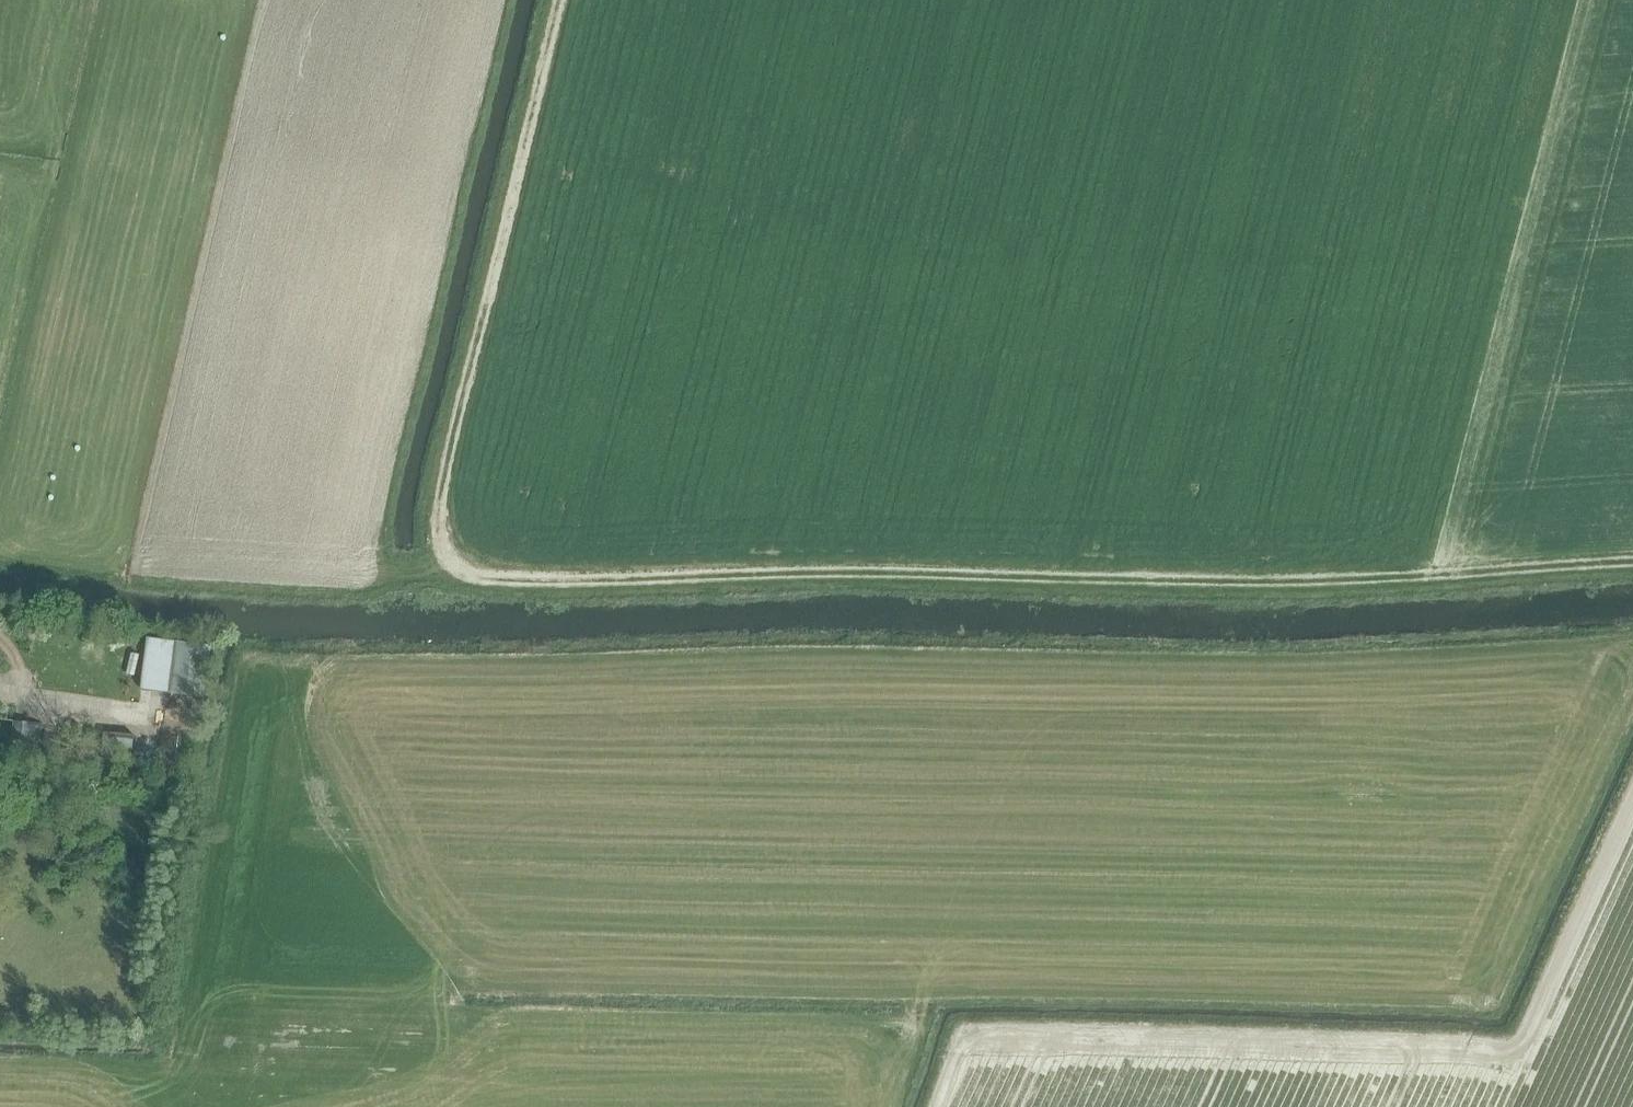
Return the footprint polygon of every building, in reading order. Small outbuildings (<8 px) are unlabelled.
[(141,690),(203,698),(209,646),(147,638),(141,690)] [(42,724),(12,721),(11,739),(40,742),(42,724)] [(105,736),(104,759),(136,760),(137,737),(105,736)]
